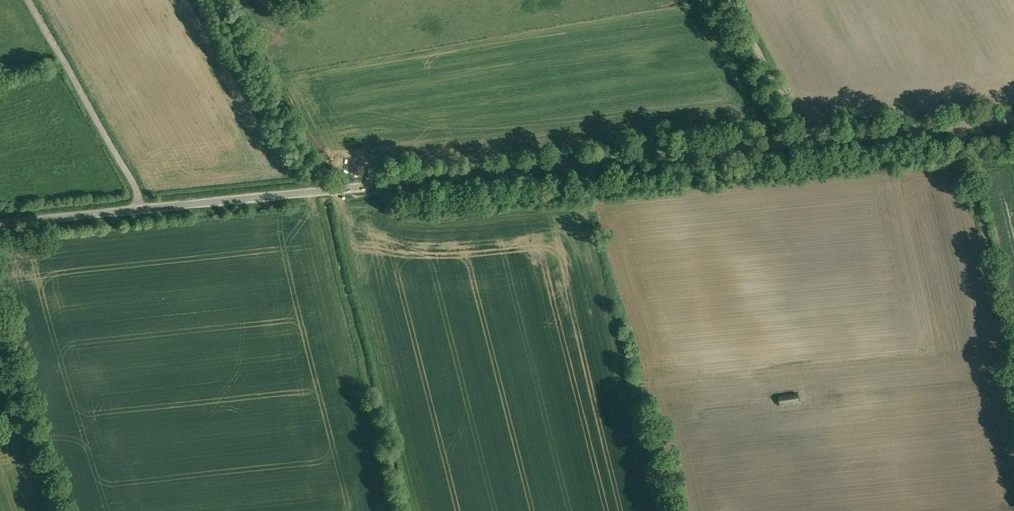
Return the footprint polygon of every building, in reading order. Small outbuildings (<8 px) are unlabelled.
[(775,391),(776,405),(796,403),(795,389),(775,391)]
